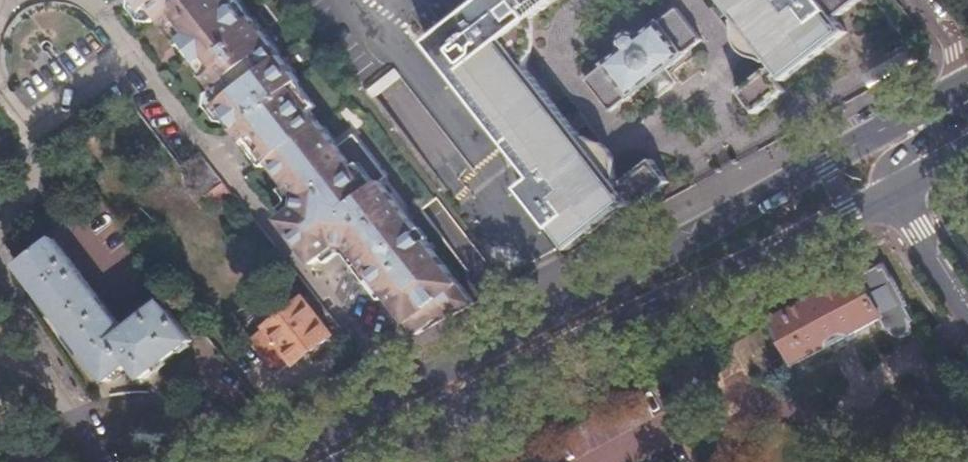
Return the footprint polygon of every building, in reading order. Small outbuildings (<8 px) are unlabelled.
[(418,334),(476,303),(381,184),(389,178),(355,135),(338,148),(296,91),(304,85),(249,15),(237,0),(136,0),(147,14),(152,10),(183,49),(188,46),(195,57),(198,60),(196,61),(193,63),(214,91),(209,96),(246,145),(253,140),(300,202),(299,209),(291,215),(281,224),(315,267),(325,259),(340,248),(347,243),(363,265),(361,267),(388,301),(391,299),(418,334)] [(433,47),(536,177),(523,190),(571,250),(588,237),(634,202),(628,195),(631,192),(642,206),(674,182),(655,159),(624,183),(622,185),(528,67),(528,59),(532,17),(554,0),(483,0),(434,40),(430,43),(433,47)] [(774,63),(765,70),(740,90),(760,114),(784,94),(788,91),(778,77),(784,72),(789,79),(850,31),(838,14),(856,0),(723,0),(774,63)] [(621,49),(622,51),(600,68),(601,70),(585,82),(610,114),(626,102),(627,104),(685,58),(684,57),(699,45),(675,12),(659,25),(658,23),(638,38),(635,36),(629,36),(622,43),(621,49)] [(388,74),(369,92),(415,141),(434,124),(388,74)] [(53,238),(17,265),(107,381),(130,364),(143,380),(192,342),(160,302),(124,330),(53,238)] [(889,332),(892,330),(893,331),(894,333),(895,333),(896,334),(897,335),(899,335),(900,335),(901,336),(903,335),(904,335),(905,334),(906,334),(908,333),(909,332),(909,331),(910,330),(910,328),(911,327),(911,326),(911,324),(910,323),(910,322),(909,321),(913,318),(884,263),(862,274),(859,269),(771,318),(795,363),(881,317),(889,332)] [(254,340),(279,374),(295,361),(298,364),(336,337),(309,300),(254,340)]
